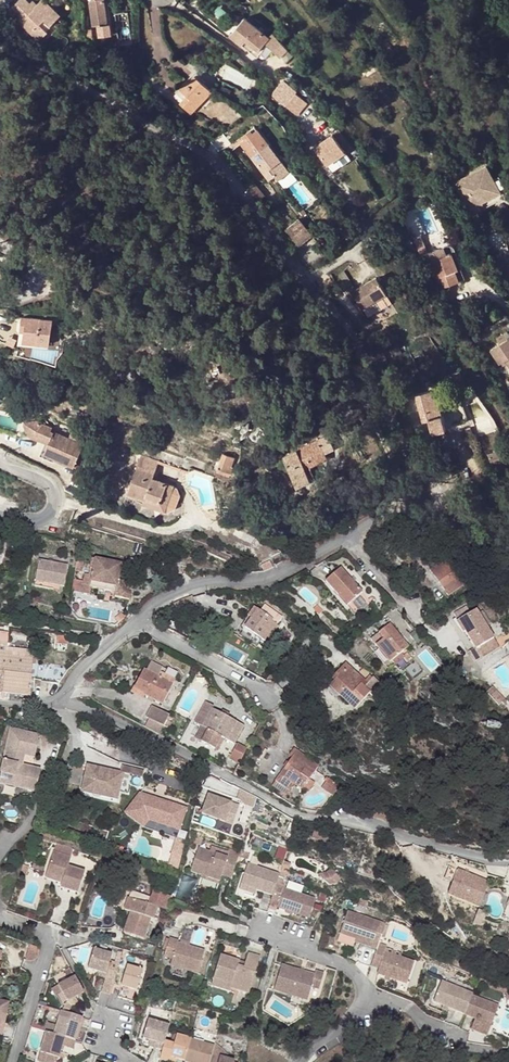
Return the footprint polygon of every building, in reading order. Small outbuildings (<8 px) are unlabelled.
[(38,39),(47,31),(39,24),(44,19),(50,25),(60,14),(45,0),(40,0),(36,4),(33,7),(29,2),(27,0),(16,0),(8,9),(38,39)] [(127,12),(115,14),(119,45),(131,44),(127,12)] [(267,39),(268,37),(244,17),(229,35),(253,55),(267,39)] [(267,39),(275,49),(282,44),(273,33),(268,37),(267,39)] [(186,96),(183,99),(179,103),(189,113),(211,91),(195,75),(188,82),(186,80),(179,88),(186,96)] [(270,94),(297,116),(309,102),(283,79),(270,94)] [(186,96),(179,88),(175,92),(183,99),(186,96)] [(242,144),(263,172),(269,168),(274,175),(277,180),(289,171),(258,131),(242,144)] [(335,134),(316,147),(328,165),(347,151),(335,134)] [(486,166),(455,184),(469,209),(478,205),(501,192),(493,178),(486,166)] [(269,168),(263,172),(269,180),(274,175),(269,168)] [(501,192),(478,205),(481,211),(508,195),(497,175),(493,178),(501,192)] [(263,196),(254,184),(249,188),(258,200),(263,196)] [(311,236),(298,219),(286,229),(299,246),(311,236)] [(447,246),(426,255),(438,289),(464,279),(460,268),(461,267),(454,249),(453,246),(450,245),(447,246)] [(373,279),(349,293),(359,309),(384,295),(373,279)] [(376,324),(398,314),(393,305),(372,315),(376,324)] [(22,340),(49,344),(52,320),(21,316),(20,330),(21,330),(23,330),(22,340)] [(490,350),(508,338),(508,336),(507,333),(487,346),(490,350)] [(490,350),(499,364),(505,361),(508,367),(508,338),(490,350)] [(433,391),(415,396),(422,422),(428,421),(432,434),(445,430),(433,391)] [(45,425),(37,421),(24,422),(24,425),(29,436),(48,444),(44,453),(54,458),(55,459),(73,467),(85,439),(71,433),(68,438),(54,432),(50,431),(51,428),(45,425)] [(318,440),(283,457),(297,487),(309,481),(303,470),(309,468),(312,466),(309,460),(324,453),(318,440)] [(157,462),(168,466),(174,450),(163,446),(157,462)] [(184,454),(174,450),(168,466),(178,470),(184,454)] [(327,459),(324,453),(309,460),(312,466),(327,459)] [(222,454),(217,468),(228,472),(231,473),(233,468),(231,467),(234,458),(222,454)] [(478,454),(467,458),(469,466),(481,462),(478,454)] [(127,494),(144,500),(145,497),(159,503),(162,497),(168,499),(172,487),(152,479),(157,464),(140,458),(127,494)] [(481,462),(469,466),(474,481),(486,477),(481,462)] [(315,479),(309,468),(303,470),(309,481),(315,479)] [(145,497),(144,500),(143,504),(163,511),(168,499),(162,497),(159,503),(145,497)] [(464,584),(444,555),(440,558),(442,561),(439,564),(430,570),(448,595),(464,584)] [(92,558),(90,568),(94,569),(101,570),(100,577),(93,576),(84,574),(83,581),(81,593),(89,594),(90,588),(113,592),(112,597),(127,599),(130,582),(118,580),(121,563),(92,558)] [(68,566),(39,561),(34,587),(54,591),(54,586),(64,588),(68,566)] [(76,561),(75,570),(82,571),(83,562),(76,561)] [(362,593),(340,568),(326,581),(347,606),(362,593)] [(94,569),(93,576),(100,577),(101,570),(94,569)] [(81,593),(83,581),(74,579),(72,592),(81,593)] [(273,619),(254,606),(251,611),(254,613),(251,617),(245,627),(266,642),(278,625),(271,621),(273,619)] [(476,649),(478,648),(494,638),(487,627),(478,612),(476,609),(457,621),(464,632),(465,632),(476,649)] [(483,609),(478,612),(487,627),(492,623),(483,609)] [(314,620),(307,629),(317,637),(324,629),(314,620)] [(384,639),(376,646),(390,662),(399,654),(409,646),(390,624),(379,634),(384,639)] [(69,635),(57,634),(56,643),(67,645),(69,635)] [(499,646),(494,638),(478,648),(483,656),(499,646)] [(3,693),(26,695),(30,696),(31,678),(41,679),(41,683),(58,684),(68,670),(61,666),(33,663),(33,650),(9,649),(9,650),(8,658),(0,658),(0,693),(3,693)] [(0,649),(0,658),(8,658),(9,650),(0,649)] [(402,657),(399,654),(390,662),(393,665),(402,657)] [(162,704),(173,685),(158,677),(160,672),(162,667),(151,662),(146,671),(143,670),(134,688),(144,693),(144,695),(146,696),(162,704)] [(373,676),(368,682),(364,686),(356,680),(360,675),(345,662),(335,673),(338,676),(334,680),(329,685),(339,693),(356,708),(370,691),(377,698),(387,688),(373,676)] [(175,680),(160,672),(158,677),(173,685),(175,680)] [(368,682),(360,675),(356,680),(364,686),(368,682)] [(339,693),(329,685),(327,689),(336,696),(339,693)] [(487,692),(490,696),(496,691),(492,687),(487,692)] [(144,693),(134,688),(131,694),(143,700),(146,696),(144,695),(144,693)] [(499,704),(502,701),(504,699),(496,691),(490,696),(499,704)] [(402,710),(407,714),(414,706),(411,703),(409,702),(402,710)] [(146,717),(163,726),(169,715),(152,706),(146,717)] [(205,706),(196,723),(203,727),(209,730),(202,743),(214,750),(221,737),(224,738),(234,744),(244,725),(212,708),(211,709),(205,706)] [(209,730),(203,727),(196,740),(202,743),(209,730)] [(10,728),(0,773),(0,785),(11,788),(12,783),(17,784),(16,789),(34,793),(39,769),(21,765),(23,755),(33,757),(38,735),(10,728)] [(224,738),(221,737),(214,750),(217,751),(224,738)] [(239,763),(246,749),(237,744),(230,758),(239,763)] [(288,763),(276,781),(289,790),(294,782),(308,792),(315,781),(309,778),(319,764),(297,749),(288,763)] [(96,769),(86,766),(77,792),(87,795),(89,792),(97,794),(96,798),(113,803),(115,796),(118,786),(121,777),(107,773),(104,775),(95,772),(96,769)] [(120,769),(118,776),(121,777),(140,783),(142,776),(120,769)] [(328,776),(322,786),(333,794),(340,784),(328,776)] [(127,790),(118,786),(115,796),(124,799),(127,790)] [(138,793),(123,813),(142,827),(147,821),(176,830),(184,808),(138,793)] [(211,794),(204,813),(229,821),(233,811),(239,813),(242,804),(211,794)] [(233,811),(229,821),(235,824),(239,813),(233,811)] [(222,872),(232,875),(240,852),(229,849),(228,854),(198,845),(190,869),(220,878),(222,872)] [(50,853),(43,877),(61,882),(59,885),(58,889),(75,894),(82,872),(66,867),(68,858),(50,853)] [(280,874),(281,872),(249,861),(242,882),(258,887),(273,893),(277,881),(280,874)] [(27,867),(20,864),(17,871),(24,874),(27,867)] [(281,872),(280,874),(284,876),(285,873),(290,867),(283,865),(281,872)] [(457,869),(448,865),(438,890),(447,894),(457,869)] [(490,881),(457,869),(447,894),(479,907),(490,881)] [(284,876),(280,874),(277,881),(286,883),(284,876)] [(42,880),(59,885),(61,882),(43,877),(42,880)] [(286,883),(277,881),(273,893),(271,897),(279,900),(278,905),(309,915),(315,897),(285,886),(286,883)] [(129,898),(148,902),(150,895),(131,890),(129,898)] [(143,916),(148,917),(151,918),(154,907),(126,898),(122,909),(128,911),(122,932),(141,938),(146,920),(142,920),(143,916)] [(340,933),(356,939),(365,942),(364,945),(372,947),(380,923),(347,912),(340,933)] [(380,923),(372,947),(376,949),(378,942),(385,924),(380,923)] [(204,947),(177,939),(170,963),(197,971),(204,947)] [(384,951),(385,947),(386,945),(378,942),(376,949),(371,962),(370,965),(377,967),(375,972),(404,983),(412,961),(399,956),(384,951)] [(372,947),(364,945),(360,958),(371,962),(376,949),(372,947)] [(87,967),(96,970),(105,972),(109,960),(111,952),(93,947),(87,967)] [(400,953),(385,947),(384,951),(399,956),(400,953)] [(249,951),(246,960),(245,965),(238,963),(240,958),(221,952),(212,984),(230,990),(231,987),(249,993),(260,954),(249,951)] [(109,993),(118,962),(109,960),(105,972),(104,976),(104,978),(106,978),(105,982),(103,982),(101,991),(109,993)] [(314,973),(280,962),(272,987),(305,998),(310,985),(318,988),(322,973),(315,970),(314,973)] [(127,964),(121,985),(137,990),(143,968),(127,964)] [(64,999),(73,995),(81,990),(72,973),(55,982),(64,999)] [(471,996),(473,993),(442,980),(433,1002),(463,1015),(471,996)] [(134,1000),(137,990),(121,985),(118,996),(134,1000)] [(64,999),(63,1000),(62,1006),(69,1008),(70,1003),(76,1001),(73,995),(64,999)] [(471,996),(463,1015),(488,1026),(497,1006),(471,996)] [(68,1011),(61,1009),(60,1009),(58,1015),(79,1022),(81,1015),(68,1011)] [(79,1022),(58,1015),(53,1032),(74,1039),(79,1022)] [(167,1030),(169,1023),(148,1017),(143,1036),(149,1038),(156,1040),(155,1046),(162,1048),(167,1030)] [(72,1048),(74,1039),(53,1032),(46,1030),(40,1050),(58,1056),(61,1045),(72,1048)] [(170,1055),(176,1032),(167,1030),(162,1048),(160,1055),(169,1057),(170,1055)] [(190,1036),(176,1032),(170,1055),(175,1056),(184,1059),(189,1039),(190,1036)] [(211,1054),(213,1045),(189,1039),(184,1059),(183,1060),(189,1061),(209,1061),(211,1054)] [(225,1053),(213,1045),(211,1054),(220,1056),(224,1057),(225,1053)] [(220,1056),(211,1054),(209,1061),(218,1061),(220,1056)]
